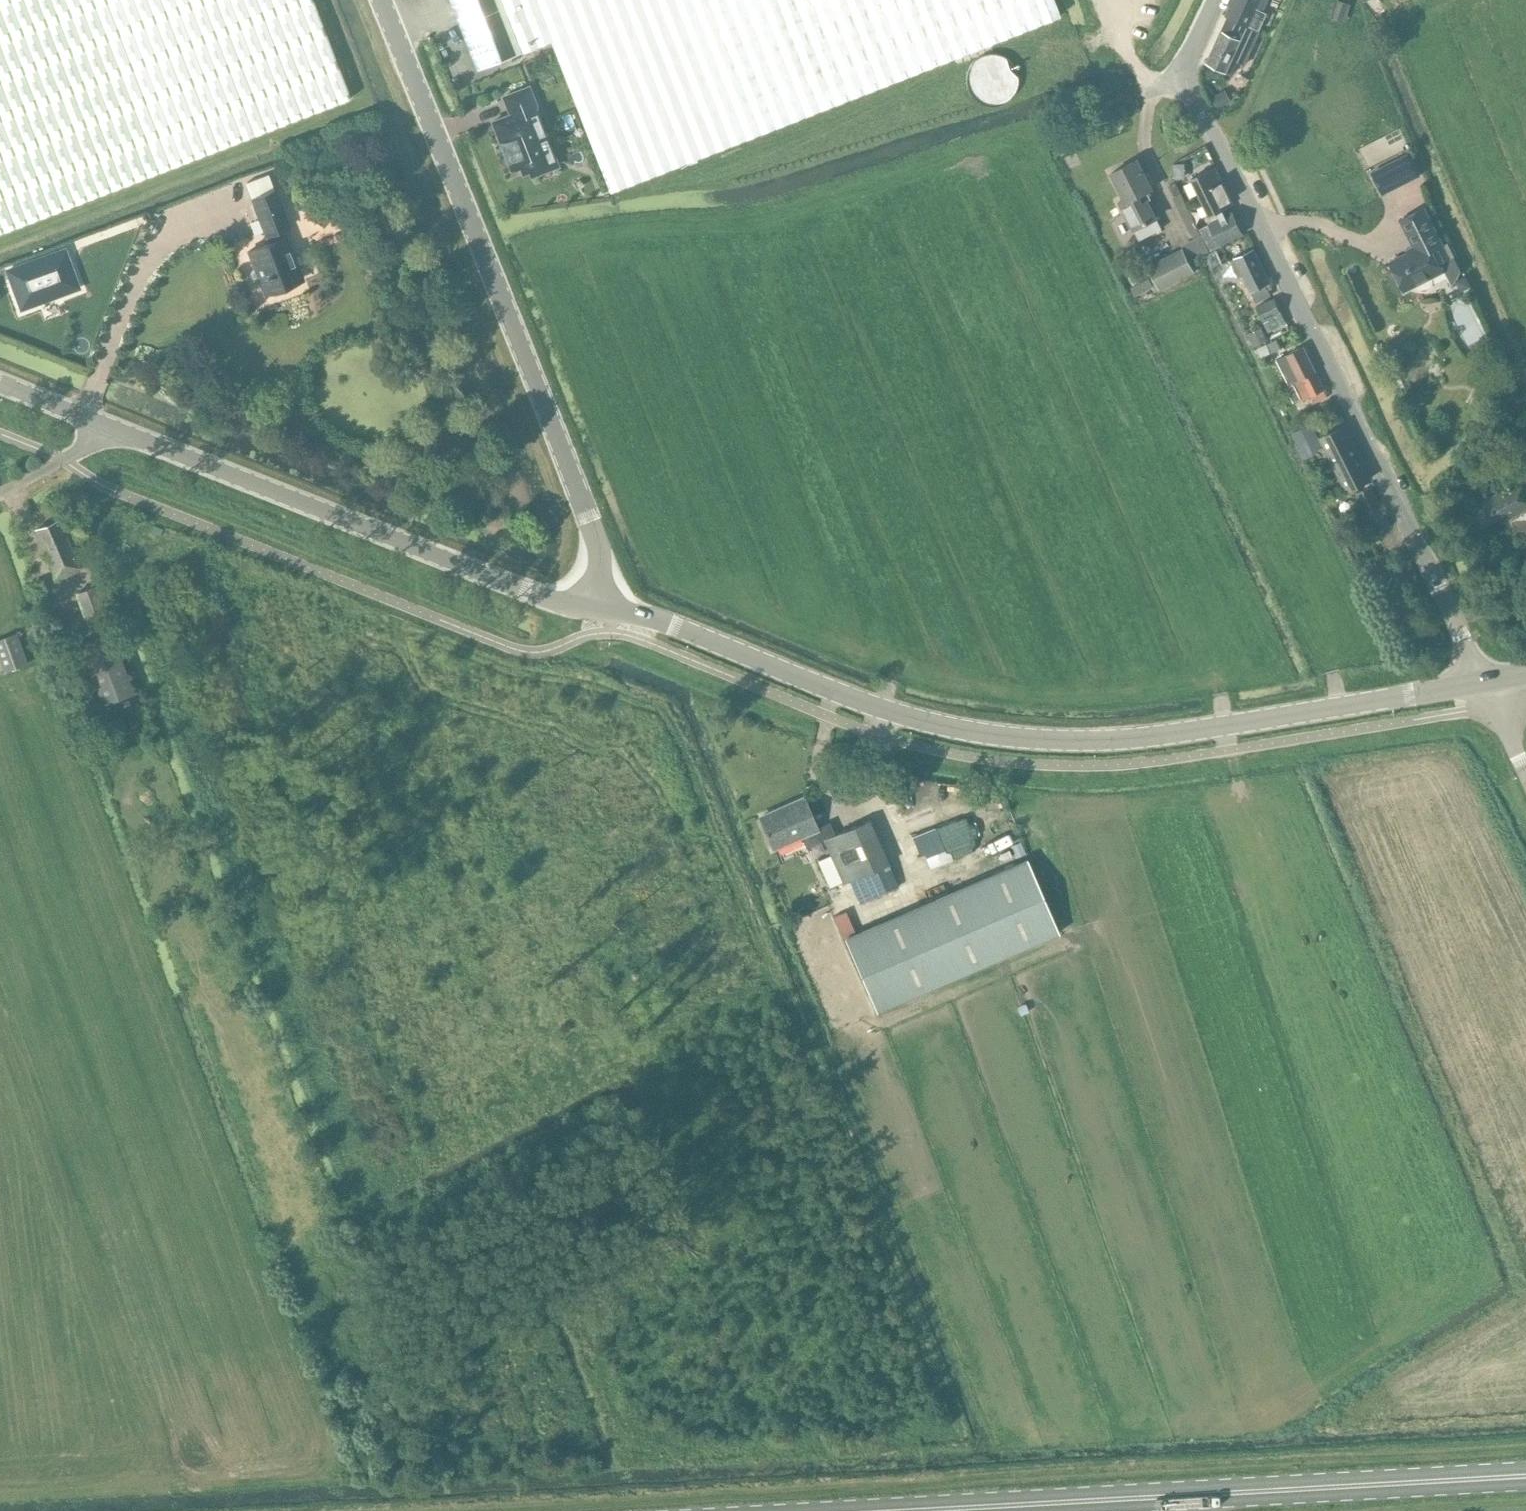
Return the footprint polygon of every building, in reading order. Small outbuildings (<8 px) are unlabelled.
[(352,97),(314,0),(0,0),(0,233),(352,97)] [(610,191),(993,41),(1060,17),(1053,0),(451,0),(477,68),(551,40),(610,191)] [(1260,29),(1267,13),(1262,11),(1267,0),(1234,0),(1228,15),(1260,29)] [(1208,63),(1231,73),(1236,62),(1245,66),(1259,33),(1228,18),(1222,32),(1208,63)] [(1017,83),(1017,82),(1016,77),(1015,72),(1012,67),(1009,64),(1005,60),(1002,59),(997,57),(993,57),(987,57),(983,58),(975,63),(972,67),(969,72),(967,76),(967,81),(967,86),(968,91),(970,95),(973,99),(976,101),(981,104),(987,106),(990,107),(997,106),(1001,105),(1005,103),(1010,99),(1012,96),(1015,91),(1017,83)] [(494,122),(498,133),(512,169),(527,163),(530,170),(532,175),(558,165),(555,160),(535,107),(536,107),(529,88),(505,97),(512,115),(499,120),(494,122)] [(1370,170),(1381,193),(1419,176),(1409,153),(1370,170)] [(1149,173),(1145,174),(1138,160),(1112,173),(1125,198),(1118,202),(1133,232),(1135,231),(1139,240),(1162,228),(1157,220),(1159,219),(1149,201),(1151,199),(1147,191),(1152,188),(1151,185),(1154,184),(1149,173)] [(1199,231),(1211,251),(1244,235),(1233,212),(1226,215),(1222,209),(1233,204),(1215,168),(1193,180),(1210,214),(1206,216),(1210,223),(1209,223),(1210,225),(1199,231)] [(274,190),(269,175),(247,183),(253,199),(251,200),(253,204),(248,210),(251,218),(258,217),(266,238),(267,237),(270,243),(250,251),(256,267),(251,272),(254,279),(260,280),(266,294),(271,292),(277,297),(282,295),(283,288),(298,282),(289,257),(295,255),(288,237),(287,237),(285,230),(291,228),(277,189),(274,190)] [(1182,193),(1176,182),(1169,186),(1175,197),(1182,193)] [(1424,208),(1401,219),(1416,250),(1390,262),(1404,290),(1417,284),(1419,289),(1423,291),(1427,292),(1432,289),(1434,285),(1435,281),(1432,276),(1443,271),(1439,262),(1443,260),(1437,248),(1443,245),(1424,208)] [(1183,249),(1148,267),(1160,290),(1195,272),(1183,249)] [(1252,292),(1257,303),(1272,295),(1266,285),(1270,283),(1253,249),(1234,259),(1235,260),(1231,261),(1239,277),(1244,275),(1252,292)] [(1275,299),(1257,307),(1264,322),(1282,314),(1275,299)] [(1255,347),(1270,340),(1264,327),(1248,334),(1255,347)] [(1303,347),(1278,359),(1291,384),(1294,382),(1303,400),(1312,396),(1316,403),(1328,397),(1316,372),(1303,347)] [(1319,434),(1314,423),(1292,433),(1298,444),(1319,434)] [(1321,439),(1347,489),(1370,478),(1345,427),(1329,435),(1321,439)] [(1473,506),(1485,529),(1509,517),(1516,530),(1514,530),(1521,543),(1525,541),(1525,497),(1524,493),(1525,492),(1525,473),(1516,478),(1519,483),(1473,506)] [(37,530),(58,579),(81,569),(60,520),(37,530)] [(106,612),(96,585),(76,592),(86,619),(106,612)] [(134,692),(112,631),(81,643),(103,703),(134,692)] [(18,632),(0,639),(0,661),(4,672),(29,663),(18,632)] [(803,798),(761,817),(775,848),(802,836),(807,848),(825,840),(832,855),(812,864),(826,895),(846,887),(844,883),(850,881),(861,904),(899,887),(888,864),(869,820),(836,835),(830,822),(816,828),(803,798)] [(913,833),(925,867),(969,852),(957,818),(913,833)] [(846,938),(878,1012),(1059,933),(1027,859),(846,938)] [(846,938),(856,934),(847,912),(834,917),(843,939),(846,938)]
